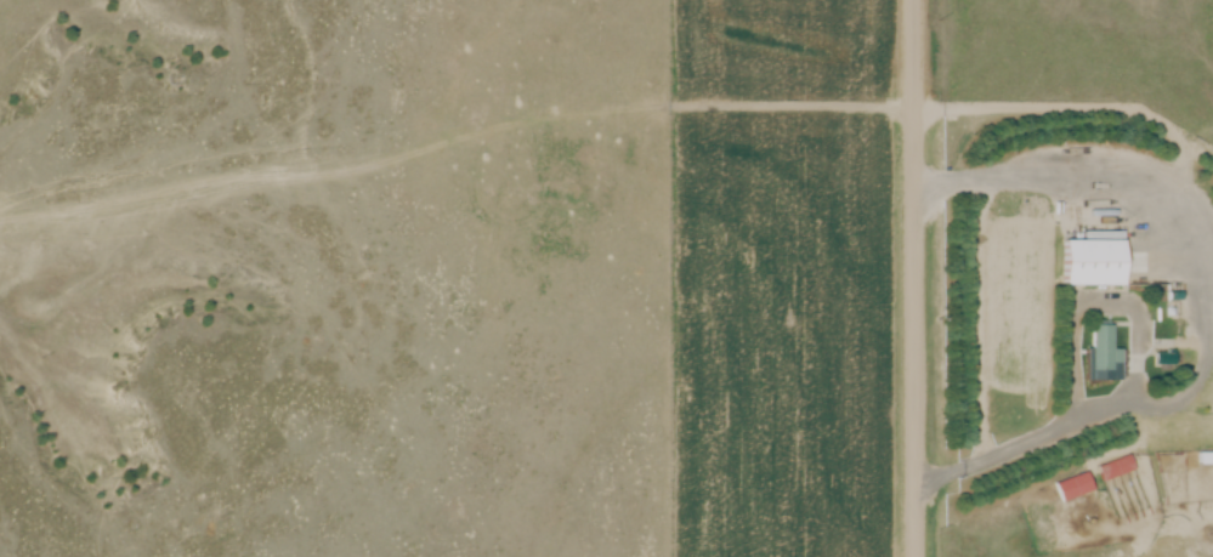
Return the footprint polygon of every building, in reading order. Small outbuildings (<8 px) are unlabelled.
[(1120,286),(1120,239),(1061,239),(1061,286),(1120,286)] [(1090,323),(1090,370),(1111,370),(1111,351),(1110,351),(1110,323),(1090,323)]
